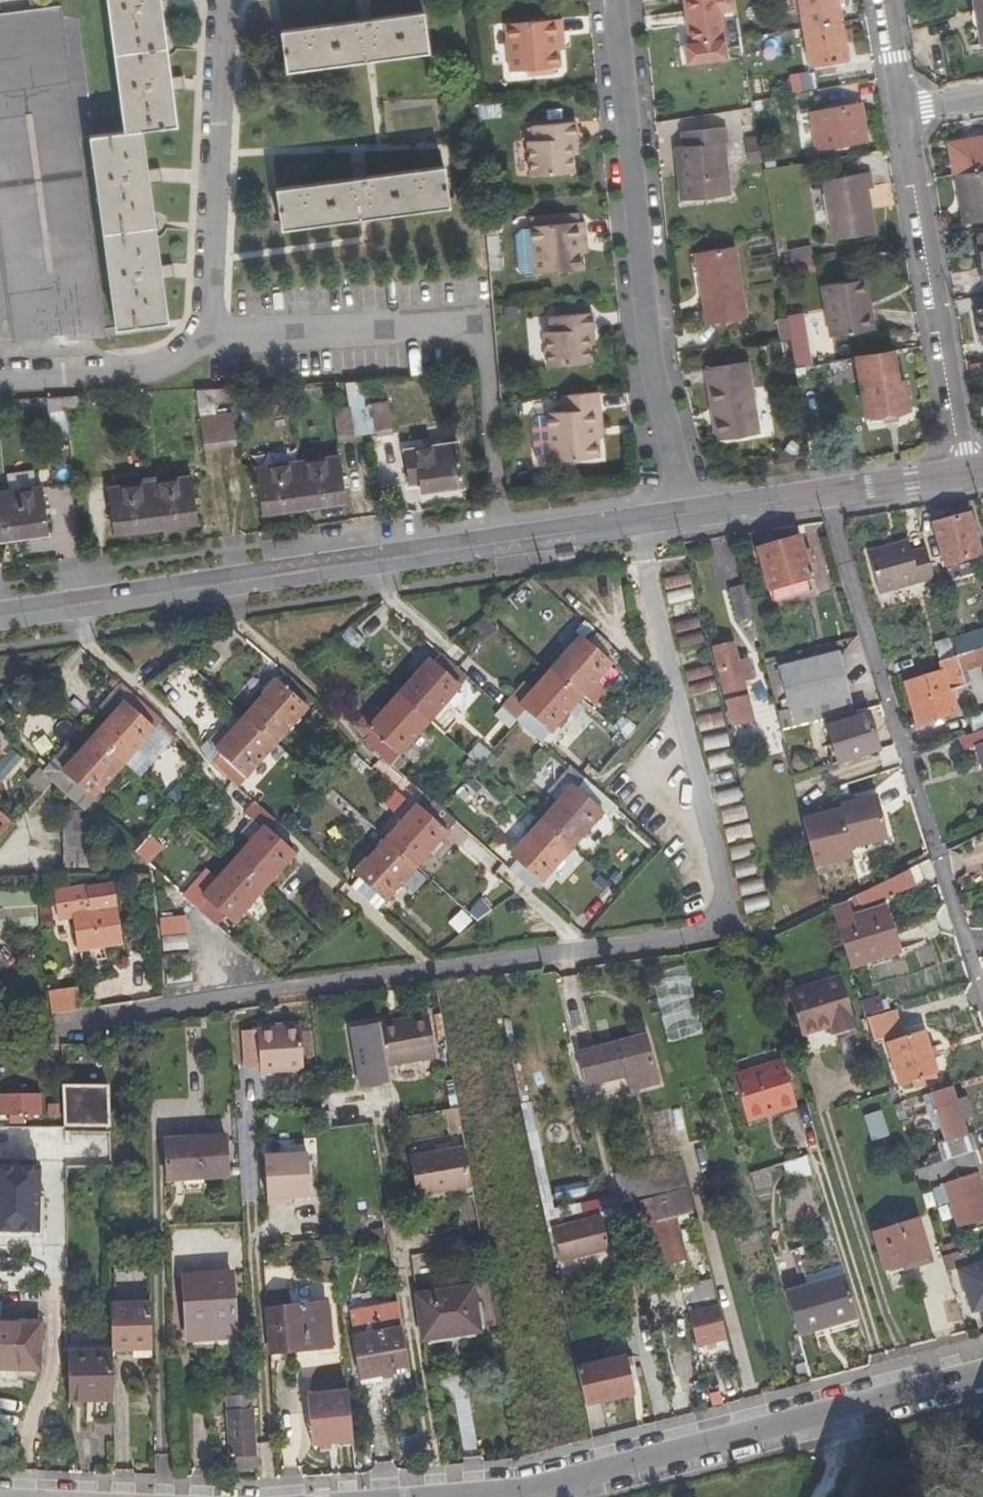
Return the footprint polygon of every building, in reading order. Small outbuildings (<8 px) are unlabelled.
[(147,126),(180,121),(175,89),(188,88),(186,73),(173,75),(164,11),(176,9),(174,0),(105,0),(123,117),(89,123),(117,325),(173,318),(172,310),(168,277),(179,275),(178,267),(177,262),(172,262),(166,263),(154,181),(157,181),(166,179),(165,174),(164,165),(161,166),(152,167),(150,149),(146,126),(147,126)] [(302,19),(306,60),(425,48),(421,5),(369,12),(368,0),(363,0),(354,1),(355,14),(302,19)] [(690,56),(722,52),(720,39),(724,39),(717,0),(682,0),(690,56)] [(842,20),(838,0),(800,0),(804,26),(842,20)] [(0,12),(0,241),(11,330),(104,318),(76,124),(86,96),(76,1),(17,9),(0,12)] [(563,68),(560,49),(559,39),(567,38),(566,20),(510,25),(516,74),(563,68)] [(842,20),(804,26),(811,63),(847,57),(842,20)] [(559,39),(560,49),(569,47),(567,38),(559,39)] [(790,93),(812,88),(808,70),(786,75),(790,93)] [(859,102),(811,109),(818,146),(867,138),(859,102)] [(679,173),(683,197),(728,191),(721,140),(726,139),(723,124),(682,129),(684,143),(680,143),(684,172),(679,173)] [(576,175),(574,156),(573,142),(579,141),(577,126),(535,129),(537,144),(531,145),(534,179),(576,175)] [(954,169),(982,165),(982,135),(949,140),(954,169)] [(581,155),(579,141),(573,142),(574,156),(581,155)] [(352,181),(278,195),(286,235),(450,206),(443,164),(366,178),(364,167),(351,169),(352,181)] [(954,169),(958,189),(960,189),(963,198),(960,201),(964,217),(982,214),(982,165),(954,169)] [(820,177),(831,237),(872,231),(866,187),(872,186),(870,169),(820,177)] [(580,270),(578,255),(577,242),(584,241),(582,222),(528,227),(532,276),(580,270)] [(585,253),(584,241),(577,242),(578,255),(585,253)] [(735,245),(698,249),(704,284),(700,284),(707,321),(746,315),(735,245)] [(791,247),(795,265),(813,261),(810,245),(791,247)] [(779,267),(780,277),(816,270),(814,261),(813,261),(795,265),(779,267)] [(866,275),(860,276),(865,303),(870,302),(866,275)] [(824,283),(828,309),(865,303),(860,276),(824,283)] [(865,303),(828,309),(832,334),(874,328),(870,306),(866,307),(865,303)] [(781,337),(790,336),(787,315),(786,313),(778,315),(781,337)] [(587,333),(596,332),(594,315),(550,320),(552,336),(546,337),(550,371),(591,365),(589,348),(587,333)] [(597,347),(596,332),(587,333),(589,348),(597,347)] [(893,349),(858,354),(867,413),(909,406),(904,380),(899,380),(893,349)] [(748,359),(704,365),(710,400),(714,400),(719,438),(758,432),(748,359)] [(364,381),(366,392),(382,392),(381,380),(364,381)] [(364,381),(349,382),(350,393),(366,392),(364,381)] [(215,388),(198,388),(199,401),(217,400),(215,388)] [(215,388),(217,400),(231,399),(231,388),(215,388)] [(601,458),(599,439),(597,409),(604,409),(602,393),(561,396),(563,410),(548,413),(554,463),(601,458)] [(66,394),(48,395),(49,407),(68,406),(66,394)] [(82,394),(66,394),(68,406),(81,405),(82,394)] [(378,434),(394,433),(392,402),(376,403),(378,434)] [(373,405),(335,405),(336,435),(374,435),(373,405)] [(597,409),(599,439),(607,437),(604,409),(597,409)] [(202,412),(203,443),(239,441),(238,411),(202,412)] [(405,449),(408,472),(420,470),(422,489),(466,482),(460,442),(405,449)] [(783,446),(776,456),(774,456),(787,467),(796,453),(793,453),(783,446)] [(340,454),(300,460),(306,505),(346,498),(340,454)] [(264,511),(306,505),(300,460),(259,464),(264,511)] [(194,475),(152,480),(158,526),(199,520),(194,475)] [(117,531),(158,526),(152,480),(111,485),(117,531)] [(45,485),(4,490),(10,535),(50,529),(45,485)] [(10,535),(4,490),(0,491),(0,536),(10,535)] [(947,559),(973,551),(976,550),(972,535),(976,532),(972,515),(967,516),(965,511),(945,517),(943,515),(931,518),(943,560),(947,559)] [(756,546),(769,587),(805,575),(811,574),(807,561),(812,559),(808,546),(803,548),(798,534),(756,546)] [(933,573),(924,544),(909,548),(905,535),(864,546),(877,588),(933,573)] [(973,551),(947,559),(949,570),(976,562),(973,551)] [(667,604),(692,598),(686,574),(662,580),(667,604)] [(805,575),(769,587),(773,599),(809,586),(805,575)] [(745,594),(742,580),(728,584),(735,613),(749,610),(745,594)] [(670,623),(677,649),(701,643),(695,617),(670,623)] [(956,651),(982,643),(982,629),(952,639),(956,651)] [(547,667),(577,694),(607,660),(577,633),(547,667)] [(735,658),(730,640),(711,644),(732,726),(739,724),(738,718),(748,716),(739,677),(750,674),(745,656),(735,658)] [(956,651),(959,666),(982,659),(982,643),(956,651)] [(834,647),(774,661),(785,706),(787,719),(848,704),(845,691),(834,647)] [(397,688),(428,716),(466,674),(467,673),(455,663),(441,649),(433,657),(428,654),(397,688)] [(956,651),(939,656),(942,666),(905,679),(917,721),(954,709),(948,687),(963,683),(959,666),(956,651)] [(577,694),(547,667),(516,701),(546,729),(577,694)] [(242,711),(273,738),(312,694),(286,671),(279,680),(273,675),(242,711)] [(171,702),(196,724),(212,706),(187,684),(171,702)] [(88,729),(119,757),(157,715),(126,687),(88,729)] [(428,716),(397,688),(378,708),(370,701),(353,720),(364,730),(362,733),(382,750),(389,757),(390,758),(428,716)] [(273,738),(242,711),(212,744),(202,736),(195,744),(211,764),(215,760),(235,779),(273,738)] [(824,722),(826,731),(834,760),(846,756),(853,754),(874,748),(863,711),(824,722)] [(718,712),(694,717),(697,731),(721,726),(718,712)] [(119,757),(88,729),(58,764),(88,792),(119,757)] [(703,751),(726,745),(723,733),(700,739),(703,751)] [(975,743),(982,771),(982,740),(975,743)] [(235,779),(215,760),(211,764),(232,782),(235,779)] [(539,815),(570,843),(601,808),(606,813),(613,805),(614,804),(567,762),(545,787),(556,796),(539,815)] [(716,805),(739,802),(738,789),(714,792),(716,805)] [(838,805),(799,814),(811,865),(850,855),(848,846),(885,836),(874,792),(837,801),(838,805)] [(382,836),(413,864),(443,829),(413,801),(382,836)] [(14,828),(0,812),(0,840),(14,828)] [(570,843),(539,815),(509,851),(513,855),(539,878),(570,843)] [(65,822),(69,865),(94,861),(93,844),(91,841),(89,820),(65,822)] [(228,857),(259,883),(290,849),(259,821),(228,857)] [(130,846),(143,858),(157,841),(145,830),(130,846)] [(413,864),(382,836),(351,869),(356,874),(383,898),(413,864)] [(259,883),(228,857),(210,878),(198,891),(220,910),(228,917),(259,883)] [(904,869),(867,888),(874,902),(876,902),(911,884),(904,869)] [(198,891),(210,878),(200,870),(181,892),(212,919),(220,910),(198,891)] [(39,890),(0,890),(0,932),(40,931),(39,890)] [(744,913),(767,906),(763,895),(741,902),(744,913)] [(845,905),(830,909),(847,965),(895,950),(887,923),(877,927),(871,911),(850,917),(845,905)] [(115,907),(74,912),(78,945),(119,941),(115,907)] [(882,907),(871,911),(877,927),(887,923),(882,907)] [(459,910),(446,922),(456,933),(470,921),(459,910)] [(184,915),(158,917),(160,933),(185,931),(184,915)] [(840,978),(788,993),(800,1034),(829,1026),(832,1037),(856,1030),(840,978)] [(83,987),(51,992),(55,1016),(87,1011),(83,987)] [(859,1002),(863,1014),(882,1008),(879,997),(859,1002)] [(883,1012),(867,1018),(872,1034),(889,1030),(883,1012)] [(295,1025),(255,1030),(258,1071),(299,1066),(295,1025)] [(427,1028),(398,1033),(399,1039),(380,1042),(386,1078),(435,1069),(427,1028)] [(921,1029),(884,1040),(897,1082),(934,1071),(921,1029)] [(379,1036),(380,1042),(399,1039),(398,1033),(379,1036)] [(630,1089),(659,1083),(647,1036),(618,1042),(626,1075),(630,1089)] [(626,1075),(618,1042),(576,1053),(584,1084),(626,1075)] [(778,1111),(796,1105),(782,1059),(779,1060),(739,1071),(733,1073),(746,1114),(776,1106),(778,1111)] [(56,1088),(57,1130),(107,1129),(106,1086),(56,1088)] [(935,1142),(940,1161),(972,1150),(967,1134),(963,1134),(948,1088),(928,1094),(941,1141),(935,1142)] [(0,1093),(0,1110),(4,1110),(5,1119),(12,1119),(13,1111),(32,1111),(32,1093),(0,1093)] [(107,1156),(124,1156),(123,1100),(106,1100),(107,1156)] [(139,1103),(132,1103),(131,1113),(139,1114),(139,1103)] [(747,1119),(778,1111),(776,1106),(746,1114),(747,1119)] [(879,1110),(860,1116),(868,1142),(887,1136),(879,1110)] [(163,1139),(166,1178),(201,1177),(226,1175),(223,1135),(163,1139)] [(469,1183),(462,1143),(407,1153),(415,1193),(469,1183)] [(300,1150),(260,1154),(265,1209),(282,1206),(282,1199),(306,1196),(300,1150)] [(940,1161),(916,1168),(920,1181),(977,1162),(972,1150),(940,1161)] [(811,1174),(806,1155),(784,1162),(790,1180),(811,1174)] [(656,1194),(685,1186),(679,1159),(649,1166),(656,1194)] [(37,1235),(39,1167),(0,1165),(0,1234),(37,1235)] [(620,1201),(656,1194),(649,1166),(615,1173),(620,1201)] [(932,1187),(937,1203),(948,1200),(955,1224),(982,1215),(982,1201),(975,1174),(932,1187)] [(668,1202),(641,1208),(654,1262),(682,1256),(668,1202)] [(557,1257),(607,1246),(601,1216),(550,1227),(557,1257)] [(915,1217),(871,1231),(884,1272),(928,1259),(915,1217)] [(953,1241),(939,1246),(942,1254),(956,1249),(953,1241)] [(959,1269),(970,1306),(982,1303),(982,1261),(959,1269)] [(147,1264),(107,1263),(107,1281),(147,1281),(147,1264)] [(234,1335),(229,1273),(222,1273),(180,1276),(184,1327),(200,1326),(211,1326),(211,1337),(234,1335)] [(784,1291),(794,1329),(824,1320),(825,1325),(854,1317),(842,1274),(805,1284),(784,1291)] [(705,1277),(679,1282),(685,1307),(712,1302),(705,1277)] [(416,1297),(423,1340),(478,1331),(470,1286),(416,1297)] [(266,1307),(270,1351),(327,1346),(322,1300),(266,1307)] [(149,1347),(148,1303),(108,1302),(109,1333),(109,1348),(149,1347)] [(686,1311),(694,1342),(724,1336),(716,1304),(686,1311)] [(407,1364),(396,1305),(349,1312),(350,1325),(358,1379),(392,1373),(391,1366),(407,1364)] [(794,1329),(796,1334),(825,1325),(824,1320),(794,1329)] [(0,1324),(0,1368),(36,1369),(38,1326),(0,1324)] [(92,1420),(111,1420),(109,1354),(63,1352),(64,1400),(91,1401),(92,1420)] [(632,1356),(565,1367),(571,1407),(638,1396),(632,1356)] [(407,1364),(391,1366),(392,1373),(408,1371),(407,1364)] [(344,1391),(295,1392),(296,1447),(345,1446),(344,1391)] [(229,1468),(255,1468),(252,1409),(226,1410),(229,1468)]
